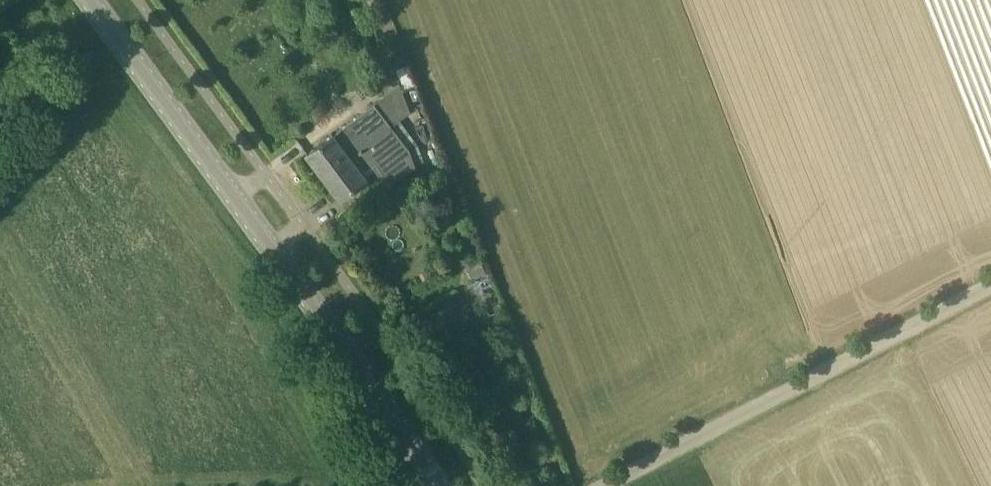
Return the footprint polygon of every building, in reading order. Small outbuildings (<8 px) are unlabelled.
[(391,124),(392,126),(410,112),(400,84),(374,102),(306,154),(324,178),(391,124)] [(405,143),(392,126),(391,124),(324,178),(339,198),(365,179),(357,168),(373,157),(390,180),(413,165),(405,143)] [(477,257),(468,262),(474,278),(483,274),(477,257)]
